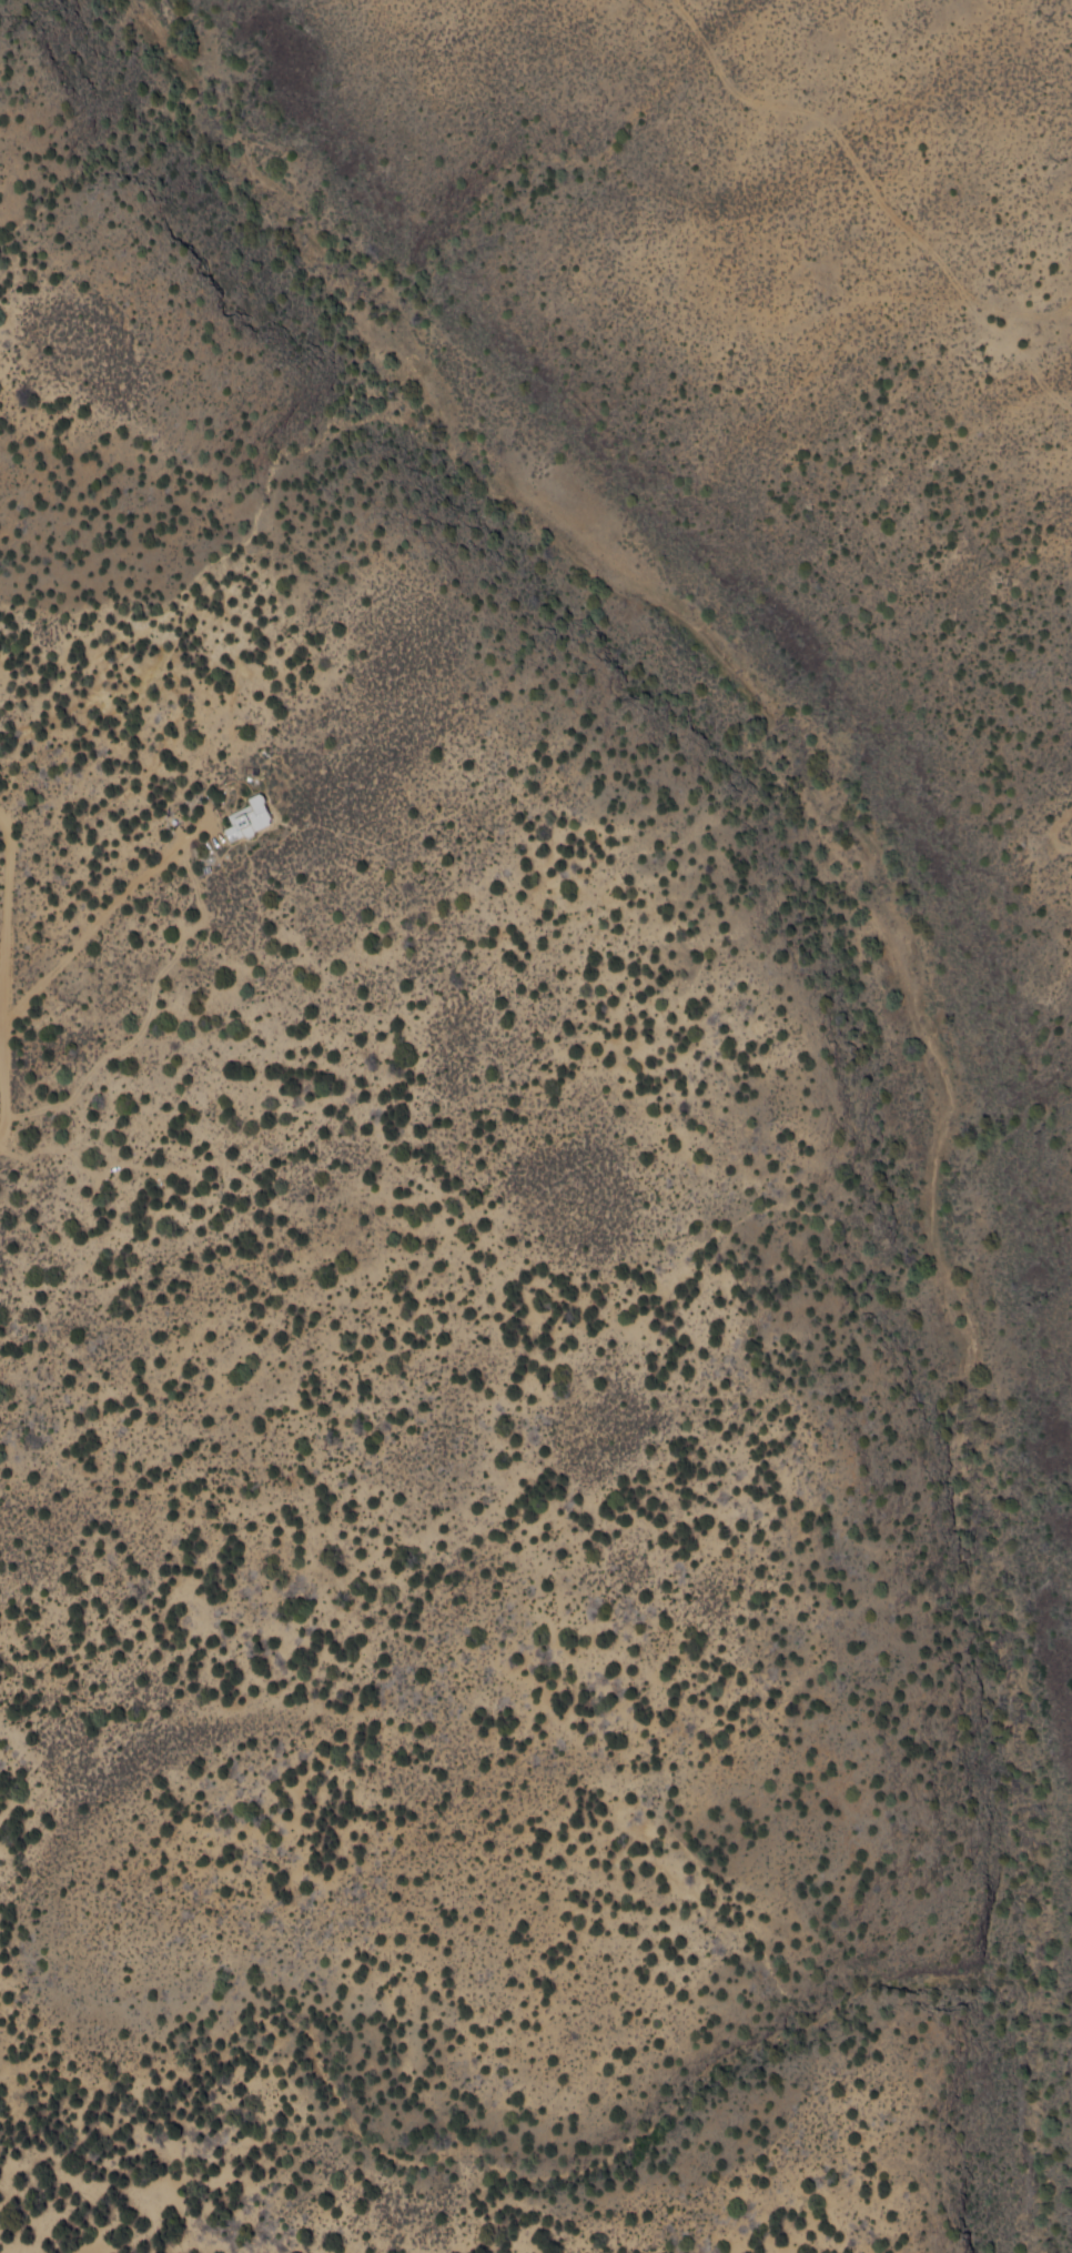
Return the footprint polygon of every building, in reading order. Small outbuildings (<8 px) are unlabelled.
[(227,814),(231,825),(222,829),(228,842),(272,822),(259,793),(247,798),(250,804),(227,814)]
